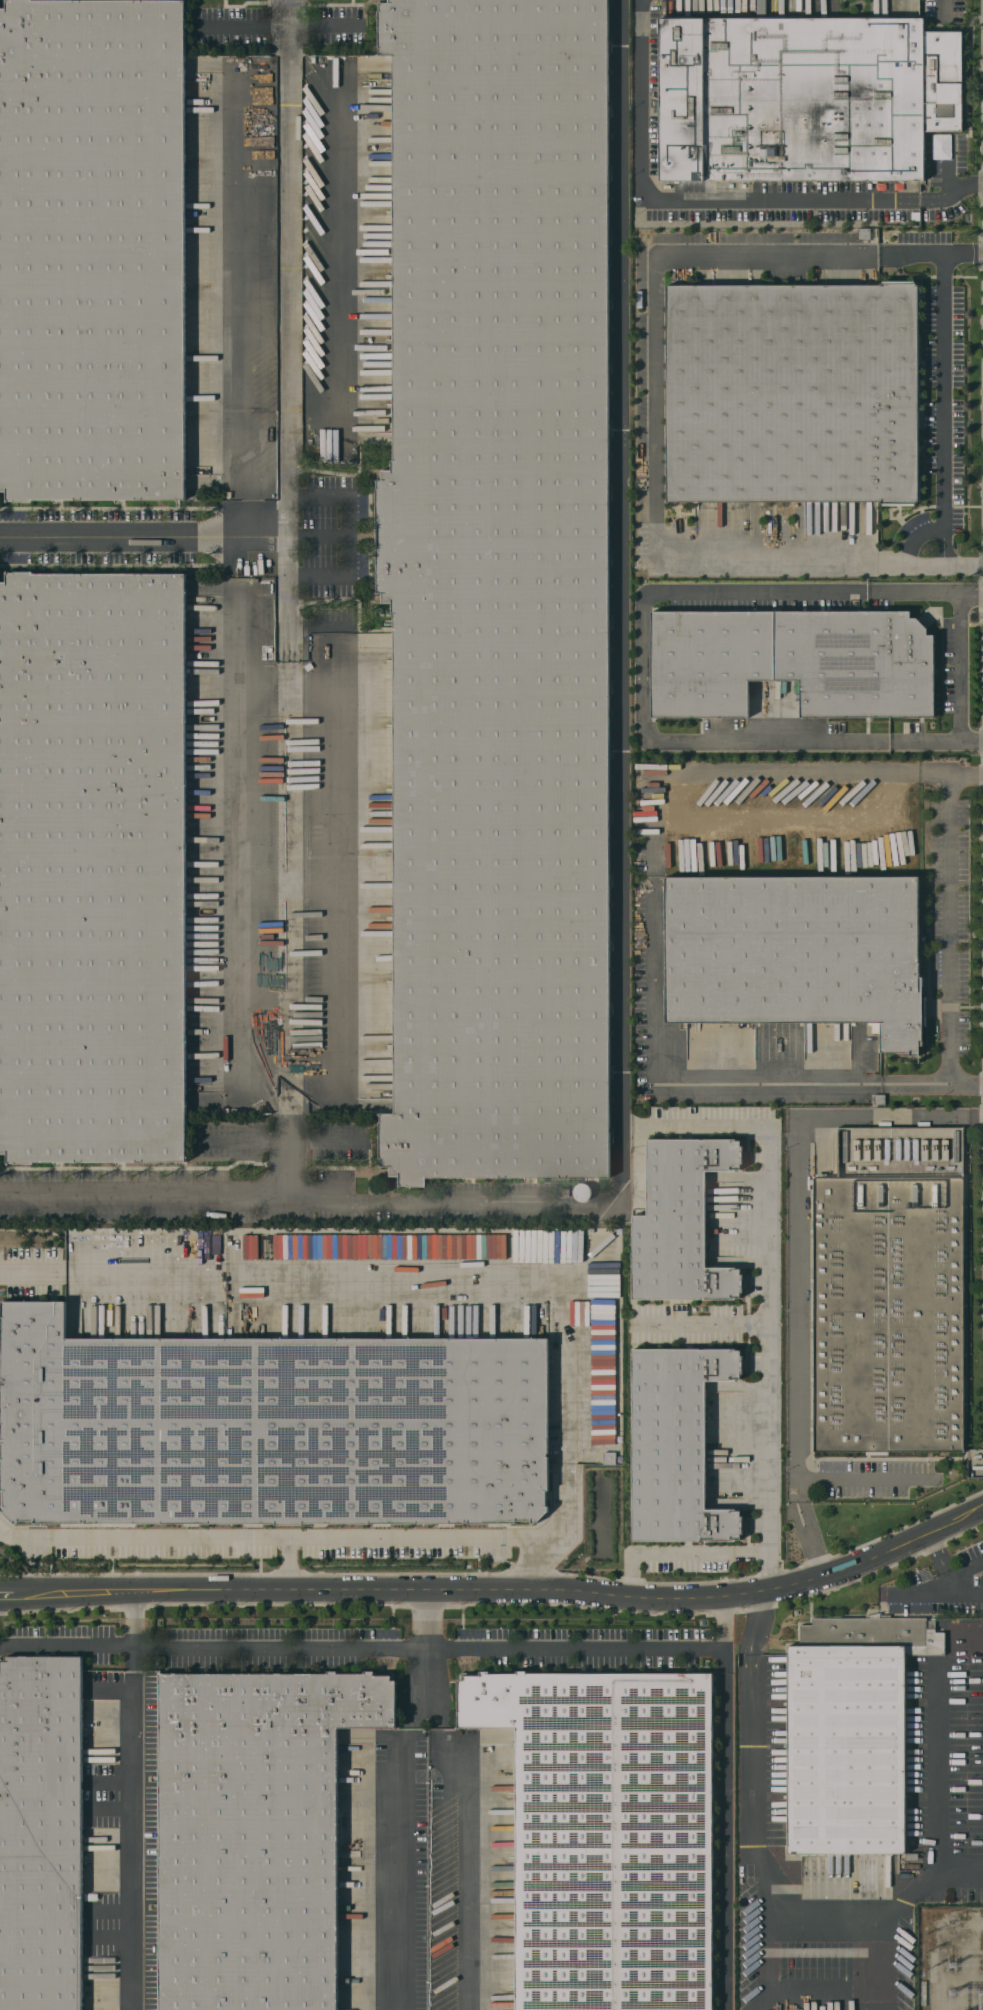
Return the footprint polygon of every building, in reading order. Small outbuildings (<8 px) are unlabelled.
[(393,1),(393,0),(614,0),(613,1175),(395,1175),(395,1159),(386,1159),(386,1111),(364,1111),(364,632),(398,632),(398,605),(385,605),(386,591),(379,591),(379,480),(390,480),(390,470),(398,470),(398,429),(357,429),(357,52),(384,52),(384,1),(393,1)] [(8,489),(0,489),(0,477),(0,13),(6,13),(6,3),(186,2),(191,500),(8,502),(8,489)] [(928,185),(658,184),(659,19),(924,21),(924,32),(965,32),(964,132),(929,131),(928,185)] [(858,239),(858,228),(870,228),(870,239),(858,239)] [(924,499),(667,497),(669,283),(925,285),(924,499)] [(3,1137),(0,1137),(0,595),(2,595),(2,583),(11,583),(11,575),(188,574),(192,1164),(11,1165),(10,1150),(3,1150),(3,1137)] [(937,717),(652,715),(652,612),(914,614),(914,622),(922,622),(932,630),(932,637),(938,638),(937,717)] [(924,1054),(879,1053),(879,1017),(667,1016),(668,882),(928,880),(924,1054)] [(885,1094),(885,1104),(874,1104),(874,1094),(885,1094)] [(965,1450),(817,1448),(816,1129),(966,1128),(965,1450)] [(633,1215),(648,1215),(647,1140),(741,1140),(741,1145),(742,1145),(742,1164),(740,1164),(740,1168),(735,1168),(735,1170),(705,1170),(705,1267),(730,1267),(730,1268),(741,1268),(741,1274),(742,1274),(742,1292),(740,1292),(740,1297),(736,1297),(736,1298),(633,1298),(633,1215)] [(588,1200),(587,1201),(585,1201),(584,1202),(582,1202),(580,1202),(578,1201),(577,1200),(575,1199),(574,1198),(573,1197),(573,1195),(572,1193),(572,1192),(572,1190),(573,1188),(574,1187),(575,1185),(576,1184),(578,1183),(579,1182),(581,1182),(583,1182),(584,1182),(586,1183),(587,1184),(589,1185),(590,1186),(591,1187),(592,1189),(592,1191),(592,1192),(592,1194),(591,1196),(591,1197),(590,1199),(588,1200)] [(569,1196),(556,1196),(556,1188),(569,1187),(569,1196)] [(35,1525),(35,1521),(19,1521),(19,1524),(15,1523),(2,1511),(2,1506),(4,1506),(4,1490),(2,1490),(2,1301),(66,1301),(66,1339),(548,1338),(548,1490),(546,1490),(546,1506),(548,1506),(548,1511),(536,1523),(531,1522),(531,1521),(516,1520),(516,1523),(365,1524),(35,1525)] [(633,1349),(735,1349),(735,1350),(741,1350),(741,1355),(742,1355),(742,1374),(740,1374),(740,1378),(735,1378),(735,1380),(705,1380),(705,1509),(735,1509),(735,1510),(741,1510),(741,1516),(742,1516),(742,1534),(741,1534),(741,1539),(735,1539),(735,1541),(705,1541),(705,1539),(700,1539),(700,1541),(632,1541),(633,1349)] [(615,1452),(603,1452),(603,1464),(614,1465),(615,1452)] [(790,1853),(788,1652),(906,1651),(908,1852),(790,1853)] [(88,1659),(88,2009),(0,2009),(0,1675),(10,1675),(10,1659),(88,1659)] [(338,1730),(342,2009),(162,2009),(158,1679),(398,1676),(398,1729),(338,1730)] [(717,1679),(717,2009),(520,2009),(519,1731),(460,1731),(460,1679),(717,1679)]
